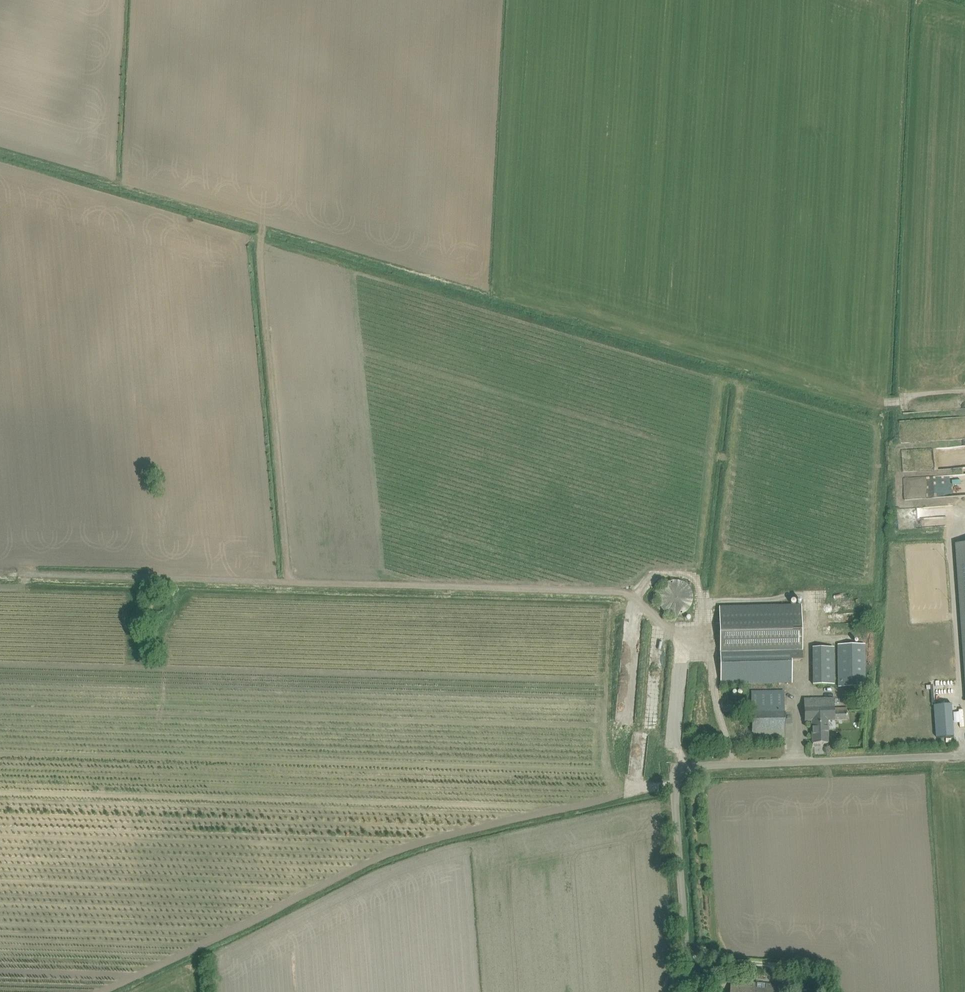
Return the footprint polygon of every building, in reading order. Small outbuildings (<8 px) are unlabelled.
[(665,612),(670,615),(676,616),(682,615),(687,612),(691,607),(693,602),(693,595),(691,589),(687,583),(680,580),(674,580),(667,582),(662,586),(659,591),(658,597),(658,602),(661,608),(665,612)] [(719,608),(721,674),(721,684),(792,682),(792,660),(802,660),(801,607),(719,608)] [(838,645),(839,687),(867,686),(865,644),(838,645)] [(835,685),(834,647),(812,647),(813,685),(835,685)] [(784,691),(752,691),(752,739),(785,739),(785,711),(784,691)] [(805,721),(812,721),(827,720),(847,719),(847,708),(835,709),(834,697),(804,698),(805,721)] [(827,720),(812,721),(813,744),(828,743),(827,720)] [(786,987),(800,988),(801,977),(786,976),(786,987)] [(812,991),(822,991),(825,981),(816,979),(814,986),(812,991)] [(775,985),(764,984),(763,990),(755,989),(755,983),(731,981),(730,991),(775,991),(775,985)]
